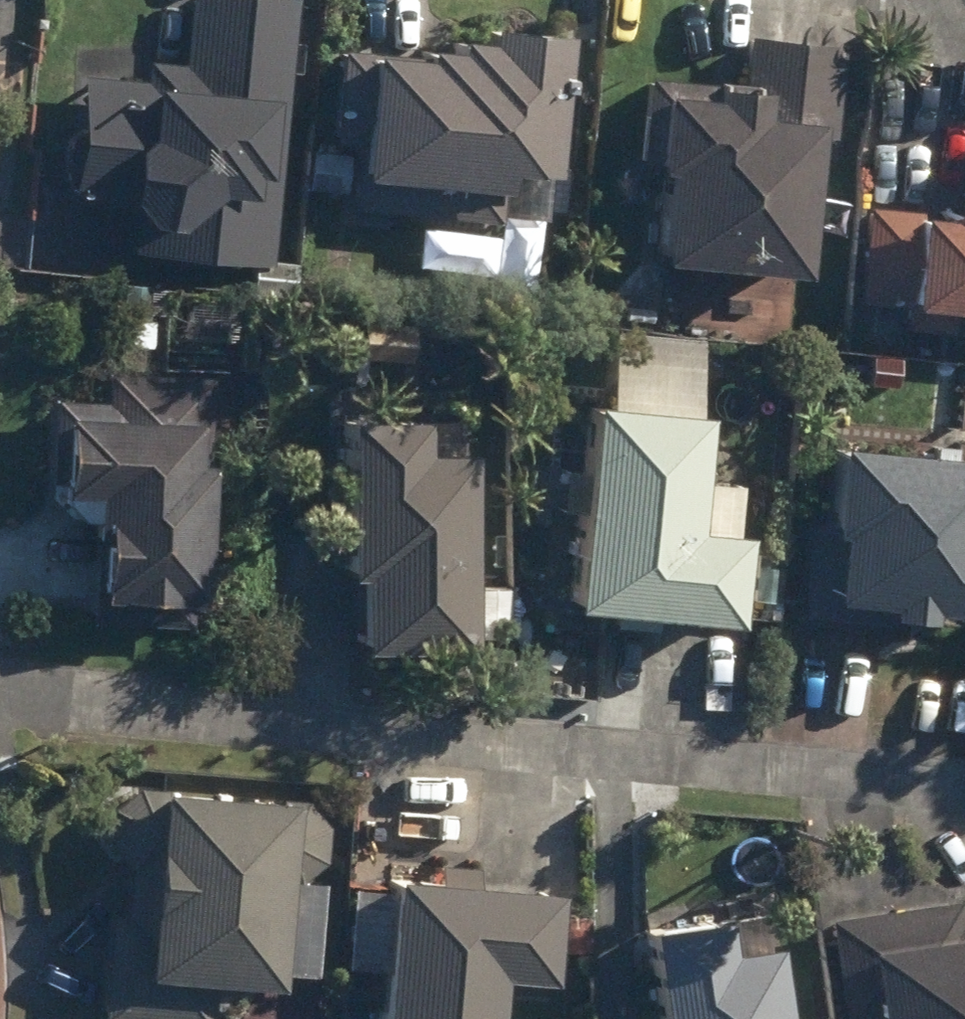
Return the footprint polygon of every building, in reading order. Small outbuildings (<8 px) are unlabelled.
[(117,198),(117,210),(126,210),(125,249),(248,257),(245,288),(287,291),(290,259),(269,258),(287,0),(180,0),(177,56),(140,54),(138,73),(71,69),(61,194),(117,198)] [(359,44),(357,48),(337,45),(327,138),(347,140),(343,168),(348,168),(344,201),(490,218),(491,210),(542,216),(548,164),(536,164),(551,26),(473,18),(472,34),(442,31),(441,44),(412,40),(411,49),(359,44)] [(648,163),(639,253),(785,267),(786,267),(801,121),(827,124),(828,117),(834,42),(835,40),(741,31),(736,83),(640,74),(631,161),(633,163),(648,163)] [(301,185),(339,189),(342,150),(306,147),(301,185)] [(853,296),(899,300),(897,324),(902,324),(947,328),(948,305),(964,307),(964,159),(964,181),(927,178),(924,207),(861,203),(853,296)] [(114,306),(151,308),(152,283),(114,281),(114,306)] [(624,322),(659,326),(662,295),(627,291),(624,322)] [(351,356),(398,358),(400,320),(353,319),(351,356)] [(136,358),(136,333),(114,333),(113,358),(136,358)] [(865,382),(894,384),(895,356),(867,354),(865,382)] [(89,616),(181,620),(188,461),(201,462),(204,371),(104,368),(102,398),(54,397),(54,404),(43,404),(40,482),(74,483),(72,529),(82,529),(80,588),(89,588),(89,616)] [(686,408),(572,397),(555,601),(717,615),(729,484),(679,478),(686,408)] [(408,412),(332,412),(332,567),(343,567),(343,643),(455,642),(455,448),(455,444),(409,444),(408,412)] [(816,518),(806,518),(797,615),(886,624),(886,611),(916,614),(916,605),(964,610),(964,451),(824,438),(816,518)] [(771,600),(775,554),(749,551),(745,598),(771,600)] [(501,634),(500,583),(471,583),(471,633),(501,634)] [(271,877),(271,871),(297,872),(318,857),(319,823),(301,805),(276,803),(276,793),(131,784),(100,800),(98,842),(119,861),(116,910),(102,908),(100,913),(95,1018),(119,1018),(203,1018),(206,977),(257,979),(263,980),(263,972),(307,974),(307,968),(314,879),(271,877)] [(365,1018),(480,1018),(483,974),(533,978),(540,886),(375,874),(365,1018)] [(859,1011),(860,1018),(964,1018),(964,911),(955,912),(953,896),(823,914),(837,1015),(859,1011)] [(761,941),(716,947),(711,912),(633,922),(647,1018),(772,1018),(761,941)]
